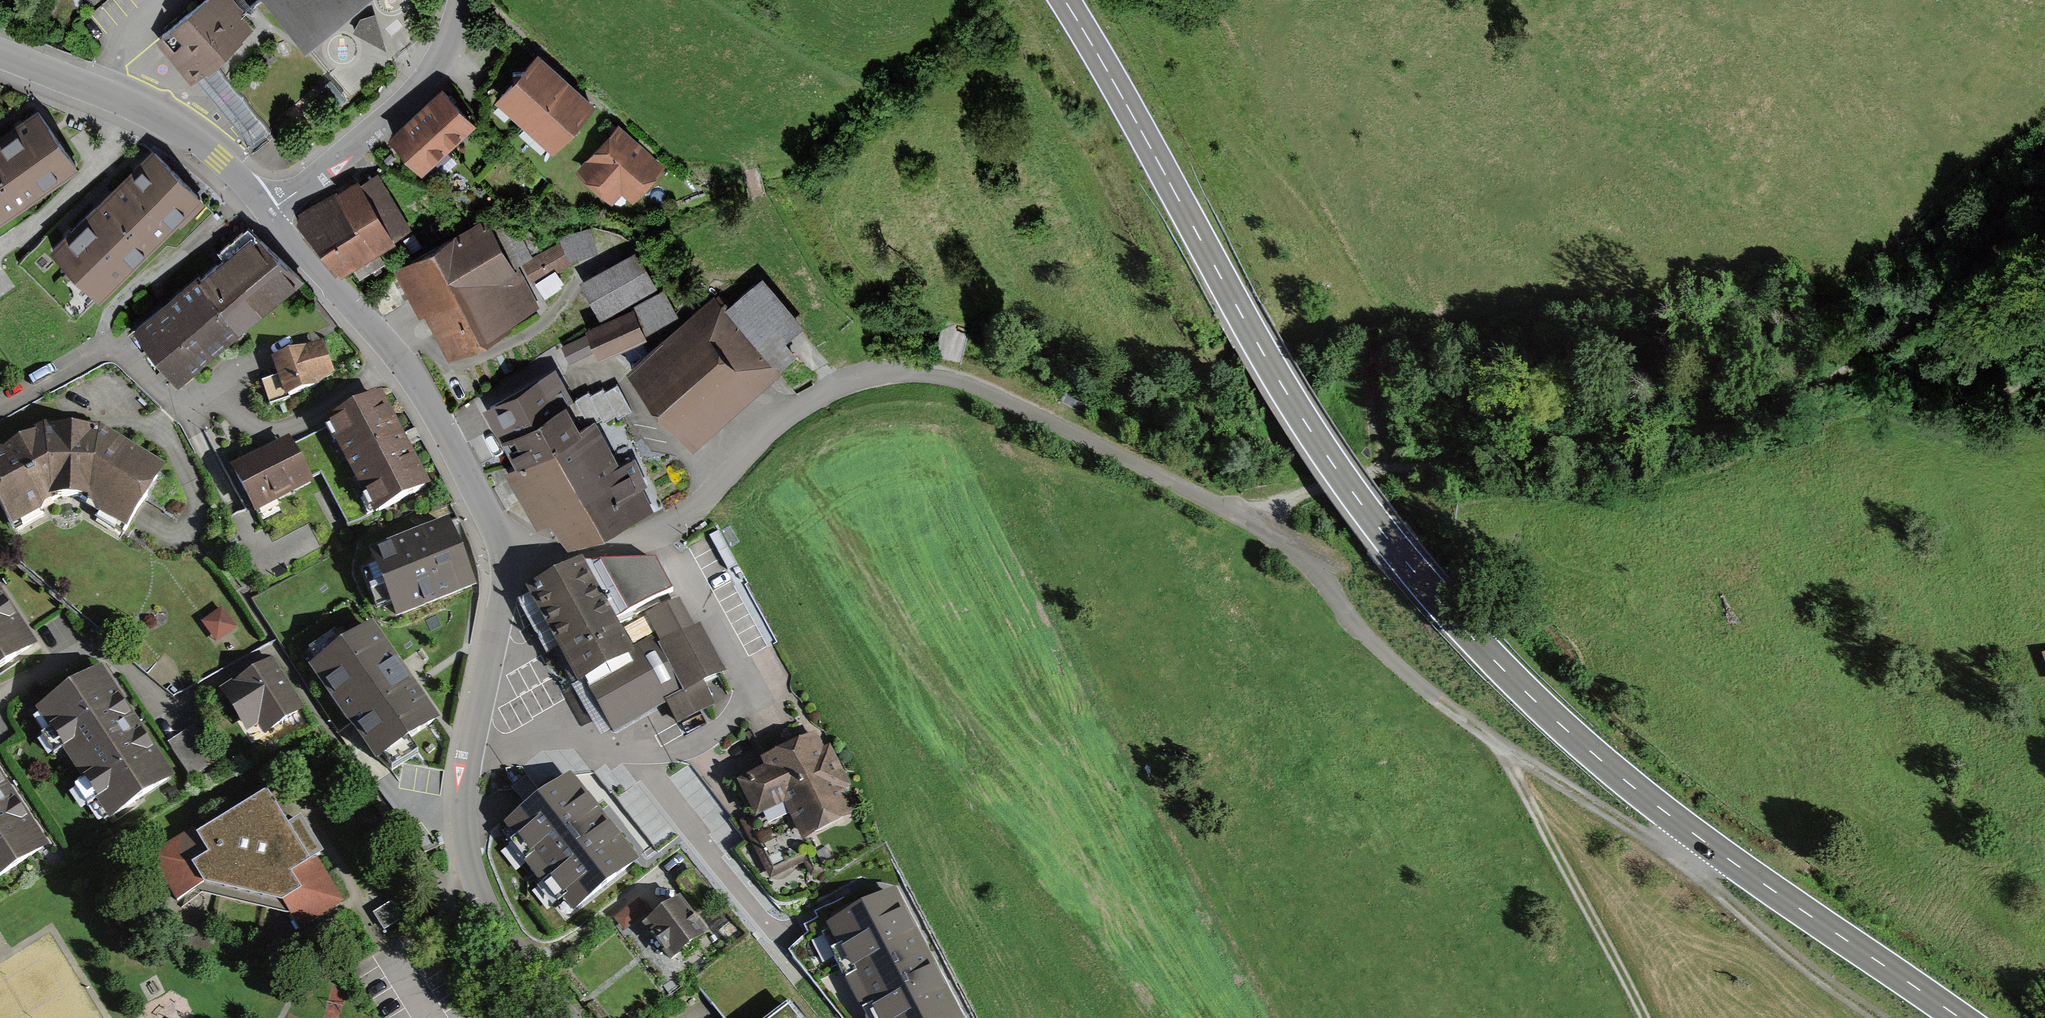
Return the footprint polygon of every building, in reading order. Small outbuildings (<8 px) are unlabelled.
[(154,40),(188,84),(215,62),(255,31),(243,16),(230,0),(204,0),(154,40)] [(263,1),(307,53),(370,0),(263,0),(263,1)] [(360,20),(354,34),(385,50),(375,15),(360,20)] [(548,72),(533,58),(493,100),(549,153),(589,111),(572,96),(548,72)] [(449,98),(442,90),(387,142),(423,179),(477,128),(449,98)] [(0,138),(0,224),(75,172),(34,114),(0,138)] [(661,168),(613,123),(571,168),(607,202),(619,189),(630,200),(661,168)] [(197,198),(148,150),(111,186),(47,250),(96,298),(197,198)] [(335,194),(300,217),(299,229),(339,280),(395,246),(393,243),(411,232),(378,175),(359,186),(358,184),(337,196),(335,194)] [(481,220),(390,274),(416,318),(423,314),(452,362),(536,312),(481,220)] [(567,284),(559,263),(601,248),(595,230),(529,254),(543,293),(567,284)] [(302,283),(254,243),(203,285),(242,333),(302,283)] [(637,250),(579,284),(600,322),(659,288),(637,250)] [(242,333),(203,285),(199,280),(133,335),(178,389),(242,333)] [(761,280),(730,310),(776,358),(807,328),(761,280)] [(716,295),(628,378),(698,451),(786,368),(776,358),(730,310),(716,295)] [(634,313),(566,346),(579,373),(647,339),(634,313)] [(322,340),(272,356),(278,374),(263,380),(272,403),(291,397),(289,393),(319,383),(333,373),(322,340)] [(552,367),(487,406),(508,439),(561,406),(572,399),(552,367)] [(321,421),(347,469),(372,517),(428,487),(403,440),(377,392),(321,421)] [(561,406),(508,439),(525,468),(579,435),(561,406)] [(525,468),(516,473),(566,555),(652,502),(630,467),(635,464),(607,418),(579,435),(525,468)] [(0,444),(0,497),(14,521),(54,499),(52,494),(87,494),(83,499),(126,524),(164,465),(100,423),(45,420),(0,444)] [(312,479),(288,433),(230,464),(255,510),(312,479)] [(363,570),(376,605),(389,600),(394,614),(473,586),(448,519),(370,547),(376,565),(363,570)] [(581,560),(528,588),(580,680),(630,653),(636,650),(633,645),(618,621),(671,590),(654,561),(581,560)] [(37,641),(0,587),(0,666),(37,641)] [(636,650),(630,653),(635,662),(591,686),(614,729),(666,702),(677,722),(714,703),(702,679),(723,668),(700,625),(695,628),(679,599),(647,616),(656,632),(633,645),(636,650)] [(219,609),(198,623),(212,645),(233,631),(219,609)] [(362,612),(299,653),(383,780),(422,754),(412,739),(436,723),(362,612)] [(268,659),(217,691),(243,734),(254,727),(261,737),(301,712),(268,659)] [(97,666),(36,708),(112,818),(173,776),(97,666)] [(192,727),(166,743),(186,778),(213,762),(192,727)] [(812,732),(758,759),(763,769),(733,785),(752,823),(783,807),(801,841),(854,814),(842,790),(850,786),(828,741),(819,746),(812,732)] [(46,840),(0,772),(0,871),(46,840)] [(638,857),(572,772),(502,826),(536,870),(557,898),(566,892),(576,905),(638,857)] [(189,827),(144,854),(169,901),(191,887),(284,907),(297,929),(342,902),(314,859),(305,863),(271,807),(250,802),(196,835),(189,827)] [(897,888),(823,926),(870,1017),(961,1017),(963,1017),(934,960),(897,888)] [(681,900),(644,926),(668,961),(705,935),(681,900)] [(768,1017),(800,1017),(788,1003),(768,1017)]
